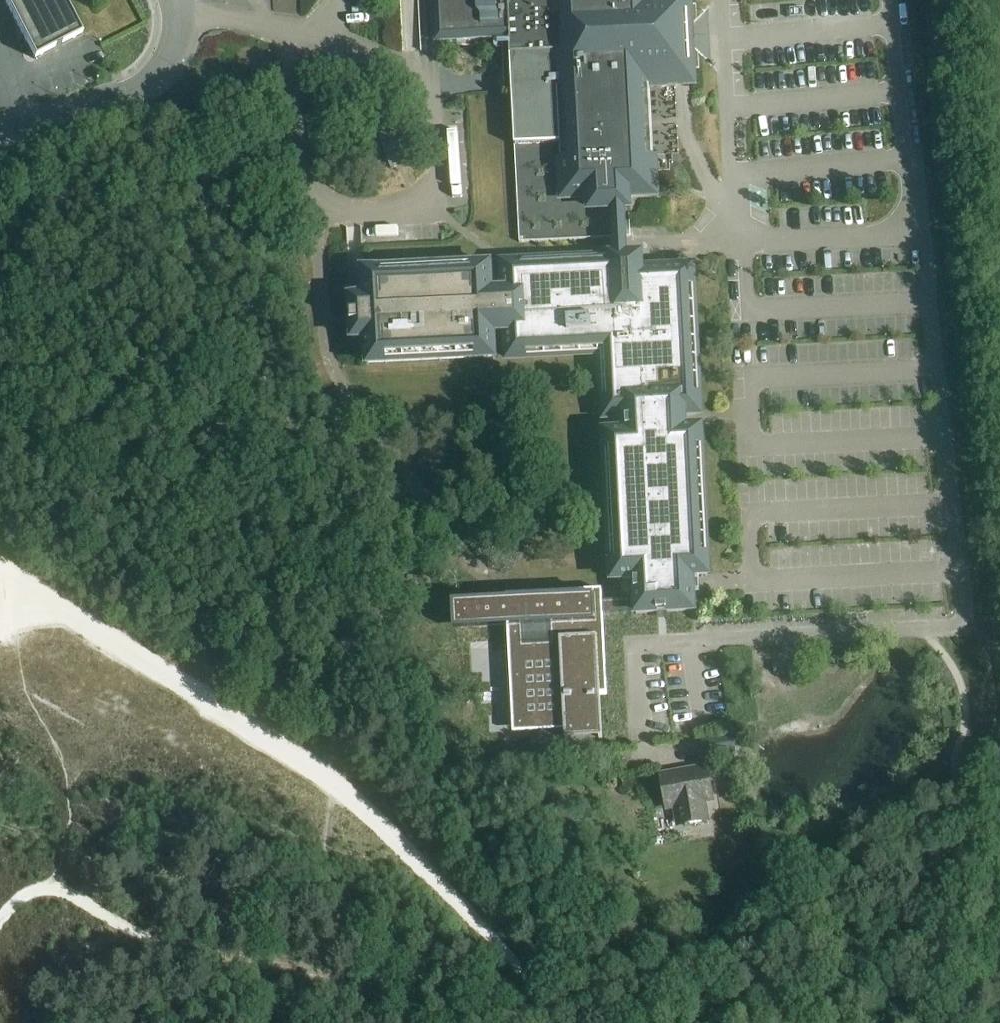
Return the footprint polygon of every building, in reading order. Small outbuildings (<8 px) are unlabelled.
[(34,60),(82,35),(64,0),(3,0),(34,60)] [(695,0),(435,0),(437,42),(510,39),(520,244),(614,239),(615,250),(615,258),(612,258),(612,267),(503,273),(504,291),(492,292),(491,273),(363,280),(364,298),(350,299),(352,341),(366,340),(367,359),(495,352),(494,334),(506,333),(507,352),(609,346),(613,418),(627,418),(628,433),(614,434),(621,580),(635,580),(636,604),(589,606),(589,592),(514,596),(515,603),(455,606),(456,630),(515,627),(520,727),(566,724),(566,728),(595,726),(590,616),(611,615),(636,614),(693,612),(691,577),(700,576),(693,430),(683,430),(682,415),(692,414),(684,268),(641,270),(640,257),(627,258),(626,249),(626,238),(631,238),(630,227),(630,216),(628,195),(655,194),(653,155),(644,156),(641,92),(683,90),(692,89),(699,89),(697,52),(697,37),(696,23),(695,6),(695,0)] [(700,740),(704,760),(737,754),(733,733),(700,740)] [(661,777),(667,809),(682,806),(686,825),(707,821),(704,802),(712,801),(706,769),(661,777)]
